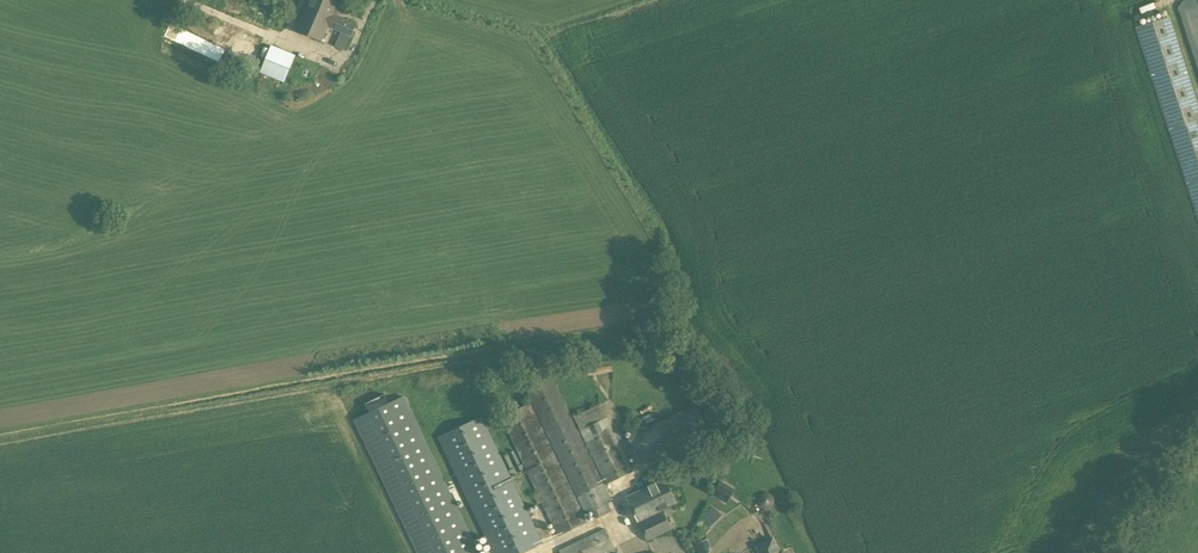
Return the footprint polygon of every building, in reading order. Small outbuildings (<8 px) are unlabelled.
[(350,36),(355,25),(337,17),(339,12),(345,14),(350,3),(343,0),(309,0),(295,31),(322,42),(328,27),(341,32),(335,46),(344,50),(350,36)] [(1139,7),(1142,14),(1156,9),(1153,2),(1139,7)] [(1183,11),(1197,54),(1197,6),(1183,11)] [(1169,15),(1135,27),(1197,221),(1197,101),(1171,15),(1169,15)] [(218,62),(225,50),(180,28),(174,41),(218,62)] [(251,49),(236,42),(230,52),(246,60),(251,49)] [(290,69),(322,82),(327,71),(294,57),(295,56),(271,46),(259,73),(284,83),(290,69)] [(612,371),(610,360),(586,364),(587,375),(612,371)] [(611,511),(608,503),(611,501),(552,377),(525,390),(585,515),(593,511),(595,518),(611,511)] [(403,396),(353,420),(416,552),(478,552),(403,396)] [(541,503),(557,536),(587,523),(530,403),(500,417),(537,494),(533,496),(537,505),(541,503)] [(606,485),(633,472),(607,418),(606,418),(599,404),(574,417),(580,431),(579,431),(606,485)] [(627,438),(640,465),(709,431),(696,404),(627,438)] [(542,544),(481,416),(437,437),(493,552),(523,552),(542,544)] [(736,470),(729,459),(722,463),(729,475),(736,470)] [(665,479),(650,486),(649,485),(625,497),(647,542),(672,530),(662,509),(676,503),(665,479)] [(728,503),(733,494),(718,486),(714,494),(728,503)] [(710,526),(723,514),(713,505),(701,517),(710,526)] [(558,551),(560,552),(605,552),(614,549),(605,529),(558,551)] [(759,552),(781,552),(772,537),(755,546),(759,552)] [(698,542),(702,552),(710,552),(715,551),(710,538),(698,542)]
